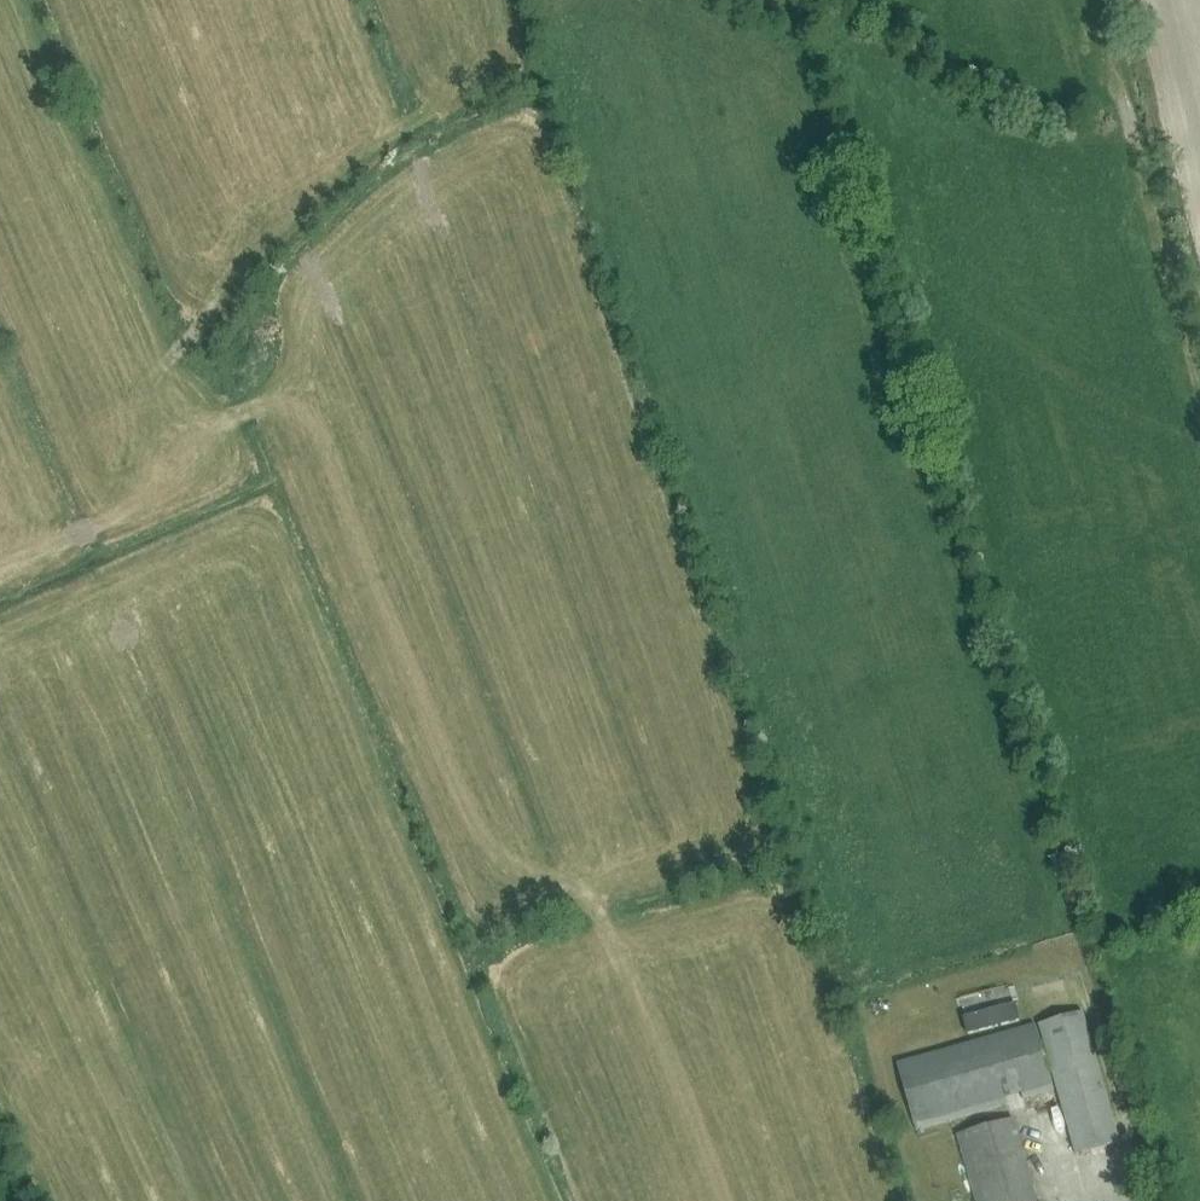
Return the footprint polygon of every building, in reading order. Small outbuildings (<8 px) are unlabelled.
[(1038,1024),(1076,1154),(1121,1141),(1083,1012),(1038,1024)] [(1036,1025),(897,1063),(916,1129),(1008,1104),(1006,1098),(1022,1094),(1024,1099),(1054,1091),(1036,1025)] [(976,1200),(1037,1200),(1014,1118),(957,1135),(976,1200)]
